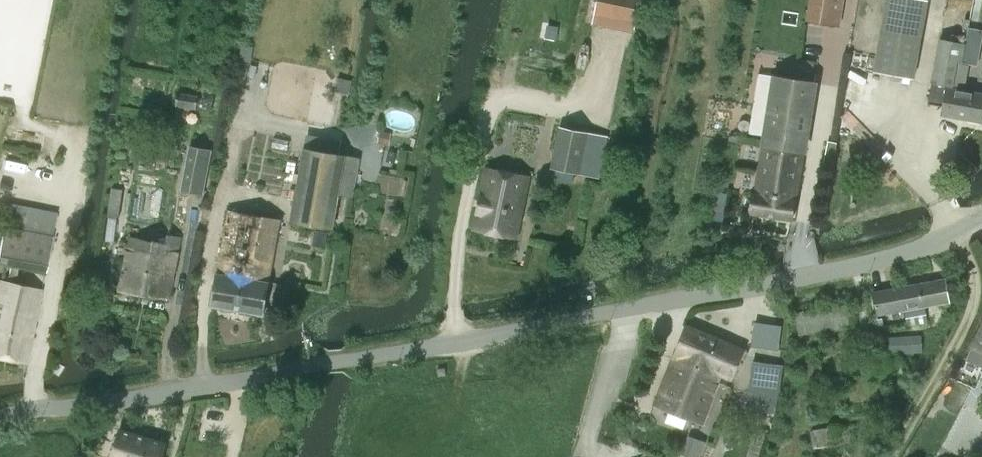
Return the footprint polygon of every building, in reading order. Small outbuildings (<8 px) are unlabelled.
[(595,14),(636,22),(641,0),(598,0),(595,14)] [(842,0),(815,0),(814,11),(812,21),(838,25),(842,0)] [(874,72),(913,79),(928,0),(887,0),(874,72)] [(812,21),(814,11),(807,10),(805,20),(812,21)] [(962,63),(967,64),(977,65),(981,37),(981,30),(968,28),(962,63)] [(928,104),(944,105),(942,114),(981,121),(981,95),(963,92),(967,64),(962,63),(961,63),(960,63),(963,43),(939,39),(932,83),(928,104)] [(250,62),(253,48),(242,45),(239,60),(250,62)] [(802,61),(800,71),(812,72),(814,62),(802,61)] [(749,212),(749,213),(792,220),(795,198),(803,151),(814,83),(774,76),(760,74),(751,133),(764,135),(756,191),(753,190),(753,193),(749,212)] [(196,109),(199,97),(179,94),(177,105),(196,109)] [(598,177),(606,138),(559,128),(551,167),(598,177)] [(377,142),(388,144),(390,133),(380,131),(377,142)] [(836,143),(831,142),(828,142),(823,165),(826,166),(831,166),(836,143)] [(181,190),(202,194),(211,151),(190,146),(181,190)] [(303,147),(290,221),(332,229),(338,193),(332,192),(339,153),(303,147)] [(394,163),(396,152),(388,150),(386,161),(394,163)] [(515,237),(528,176),(485,170),(474,229),(515,237)] [(217,272),(267,281),(279,219),(228,210),(217,272)] [(567,224),(563,240),(572,242),(575,226),(567,224)] [(7,283),(0,281),(0,357),(25,361),(41,290),(15,284),(19,267),(45,272),(52,237),(3,227),(0,241),(0,263),(11,265),(7,283)] [(168,298),(181,236),(143,231),(141,238),(129,236),(128,248),(125,247),(117,291),(168,298)] [(312,245),(326,246),(327,232),(313,231),(312,245)] [(262,314),(267,281),(217,272),(211,305),(262,314)] [(898,288),(900,301),(902,310),(949,301),(945,279),(898,288)] [(902,310),(900,301),(898,288),(872,293),(877,315),(902,310)] [(799,335),(854,327),(850,305),(796,314),(799,335)] [(755,320),(751,345),(778,349),(782,325),(755,320)] [(972,347),(981,351),(981,324),(972,347)] [(674,356),(718,373),(731,378),(744,349),(687,326),(681,339),(681,340),(674,356)] [(892,353),(922,351),(921,336),(891,338),(892,353)] [(700,424),(718,373),(674,356),(652,406),(700,424)] [(750,386),(747,404),(776,408),(778,390),(782,366),(753,362),(750,386)] [(278,391),(268,391),(268,402),(278,402),(278,391)] [(813,447),(856,441),(854,424),(815,430),(811,431),(813,447)] [(165,443),(118,430),(110,456),(161,456),(165,443)] [(682,452),(696,456),(701,456),(707,441),(690,434),(682,452)]
